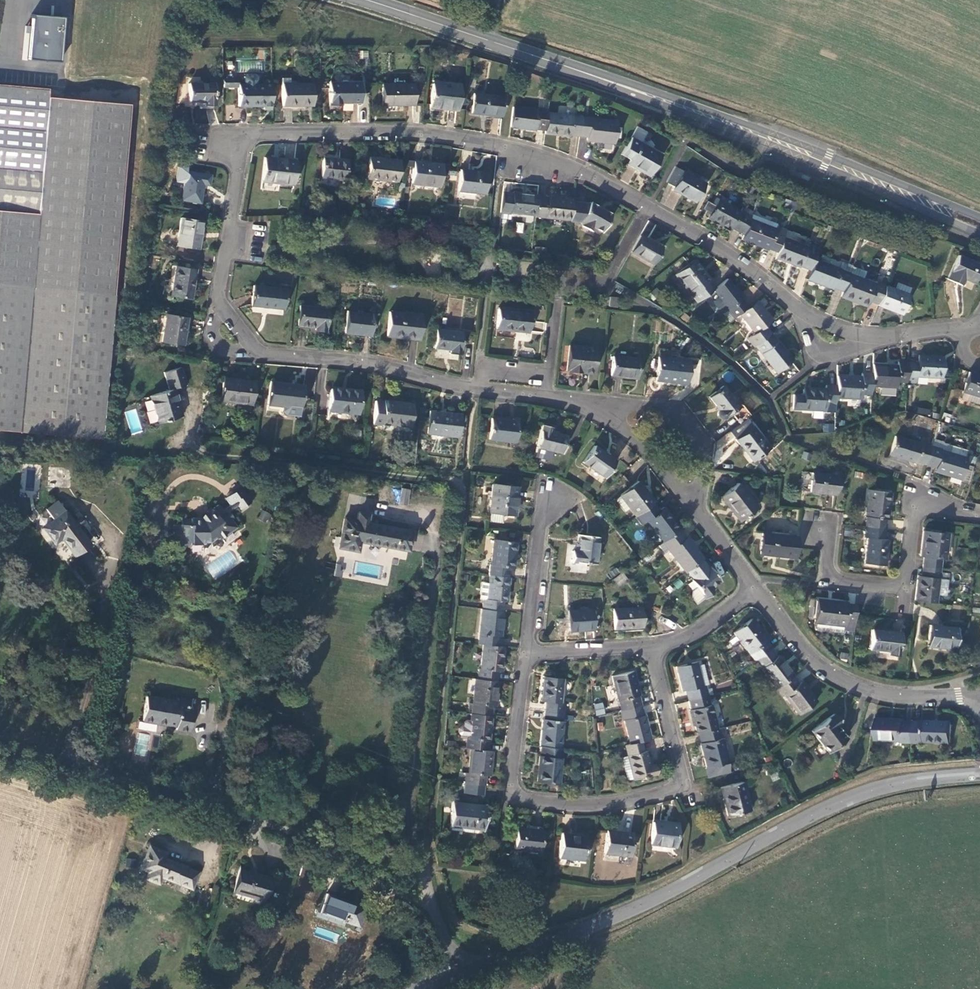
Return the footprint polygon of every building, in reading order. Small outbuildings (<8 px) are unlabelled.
[(27,61),(60,64),(64,19),(31,16),(30,28),(30,35),(27,61)] [(255,75),(246,75),(244,77),(244,85),(239,85),(239,87),(239,107),(264,106),(264,110),(272,110),(271,85),(257,85),(257,77),(255,75)] [(360,82),(329,82),(329,106),(343,106),(343,103),(361,103),(360,82)] [(459,85),(433,82),(430,108),(457,110),(459,85)] [(213,84),(187,85),(187,103),(201,103),(202,107),(214,107),(213,84)] [(312,84),(282,85),(283,106),(312,106),(312,84)] [(38,216),(48,100),(48,91),(0,86),(0,213),(38,216)] [(413,86),(382,87),(382,105),(413,105),(413,86)] [(502,117),(504,97),(473,94),(471,114),(502,117)] [(48,100),(38,216),(0,213),(0,432),(100,440),(113,290),(114,289),(129,107),(48,100)] [(513,107),(510,128),(534,130),(534,129),(545,130),(547,113),(547,110),(537,108),(536,110),(513,107)] [(194,110),(195,123),(206,123),(205,109),(194,110)] [(569,134),(579,135),(581,117),(581,116),(547,113),(545,130),(545,133),(569,136),(569,134)] [(581,117),(579,135),(587,136),(587,141),(614,143),(616,121),(581,117)] [(661,156),(631,138),(621,155),(630,160),(627,164),(637,171),(638,169),(649,176),(661,156)] [(296,162),(264,158),(261,181),(293,184),(296,162)] [(399,161),(369,158),(367,178),(396,182),(399,161)] [(347,161),(322,159),(320,178),(345,181),(347,161)] [(441,165),(414,161),(411,184),(438,187),(441,165)] [(487,174),(460,170),(458,191),(485,194),(487,174)] [(704,183),(683,171),(673,190),(694,202),(704,183)] [(210,176),(185,172),(180,200),(199,203),(202,186),(208,187),(210,176)] [(538,197),(538,195),(512,194),(512,195),(503,195),(500,214),(510,215),(510,213),(535,215),(538,197)] [(548,198),(538,197),(535,215),(535,218),(570,221),(572,201),(572,199),(548,197),(548,198)] [(732,227),(744,234),(751,219),(753,213),(743,208),(740,213),(718,200),(715,205),(710,202),(706,208),(712,211),(710,213),(708,218),(730,231),(732,227)] [(589,203),(572,201),(570,221),(570,222),(578,223),(579,221),(582,222),(580,226),(590,231),(591,228),(601,232),(611,214),(590,202),(589,203)] [(200,221),(180,218),(176,246),(198,250),(200,238),(198,238),(200,221)] [(767,248),(777,252),(783,238),(786,231),(776,227),(775,229),(751,219),(744,234),(742,241),(767,250),(767,248)] [(517,222),(516,232),(522,233),(524,223),(517,222)] [(660,249),(639,236),(630,253),(652,265),(660,249)] [(800,266),(811,270),(815,259),(819,248),(807,244),(807,246),(783,238),(777,252),(774,259),(799,268),(800,266)] [(958,255),(947,279),(960,285),(964,278),(974,283),(979,270),(979,266),(958,255)] [(833,288),(843,292),(849,274),(853,265),(843,262),(841,269),(815,259),(811,270),(807,280),(832,290),(833,288)] [(674,274),(695,303),(713,290),(714,289),(709,282),(711,281),(695,260),(674,274)] [(867,271),(853,265),(849,274),(864,279),(867,271)] [(194,270),(174,267),(170,295),(189,298),(194,270)] [(878,304),(885,287),(886,285),(875,281),(875,283),(864,279),(849,274),(843,292),(841,297),(866,307),(868,301),(878,304)] [(741,299),(726,279),(714,289),(713,290),(718,297),(728,309),(727,310),(733,318),(739,314),(747,308),(740,300),(741,299)] [(896,283),(893,290),(907,295),(910,288),(896,283)] [(286,289),(254,286),(251,306),(283,310),(286,289)] [(878,304),(878,305),(900,313),(907,295),(893,290),(885,287),(878,304)] [(718,297),(713,301),(713,304),(720,313),(723,313),(727,310),(728,309),(718,297)] [(612,298),(608,298),(608,307),(616,308),(617,298),(612,298)] [(756,301),(747,308),(739,314),(754,333),(747,338),(754,347),(755,346),(770,334),(764,326),(771,320),(756,301)] [(327,308),(299,305),(297,325),(315,327),(315,330),(325,331),(327,308)] [(530,311),(499,308),(496,329),(527,332),(530,311)] [(372,315),(347,312),(345,333),(369,336),(372,315)] [(422,316),(389,313),(386,339),(409,341),(409,339),(419,340),(422,316)] [(187,318),(166,314),(161,342),(181,346),(187,318)] [(462,332),(436,329),(433,349),(449,350),(449,353),(460,355),(462,332)] [(776,342),(770,334),(755,346),(776,373),(791,361),(777,341),(776,342)] [(594,348),(569,346),(567,371),(591,373),(594,348)] [(917,363),(908,362),(906,383),(917,383),(917,377),(942,378),(942,358),(918,356),(917,363)] [(638,360),(613,357),(611,376),(636,378),(638,360)] [(688,361),(658,358),(655,380),(686,384),(688,361)] [(872,365),(872,375),(871,386),(897,388),(897,383),(906,383),(908,362),(897,362),(897,366),(872,365)] [(173,390),(186,385),(181,368),(163,373),(169,390),(149,397),(157,424),(181,417),(173,390)] [(969,372),(967,379),(964,378),(963,382),(965,383),(963,392),(964,393),(979,397),(979,376),(969,372)] [(861,378),(837,376),(836,386),(836,398),(862,400),(861,394),(871,394),(871,386),(872,375),(862,374),(861,378)] [(254,382),(223,379),(220,401),(251,405),(254,382)] [(302,387),(269,383),(267,405),(282,407),(282,410),(286,416),(299,417),(302,387)] [(724,386),(709,397),(718,410),(717,412),(716,415),(716,417),(718,419),(720,420),(723,420),(725,419),(726,417),(739,408),(724,386)] [(836,398),(836,386),(825,386),(825,390),(813,389),(813,391),(803,390),(802,410),(824,411),(824,404),(836,404),(836,398)] [(346,392),(330,390),(328,412),(357,415),(360,391),(346,390),(346,392)] [(964,393),(962,400),(979,405),(979,397),(964,393)] [(383,403),(375,403),(373,425),(381,426),(381,424),(411,427),(413,405),(384,402),(383,403)] [(126,411),(130,433),(141,431),(137,409),(126,411)] [(459,416),(430,412),(428,434),(457,438),(459,416)] [(516,422),(491,420),(488,440),(514,443),(516,422)] [(834,432),(835,424),(824,422),(822,430),(834,432)] [(541,425),(533,458),(549,462),(551,451),(562,454),(566,436),(550,432),(551,428),(541,425)] [(752,427),(735,440),(752,462),(768,448),(752,427)] [(925,464),(931,446),(921,443),(921,444),(896,436),(889,455),(916,463),(916,461),(925,464)] [(615,462),(593,446),(582,462),(604,478),(615,462)] [(940,448),(931,446),(925,464),(935,467),(934,472),(959,479),(965,458),(939,450),(940,448)] [(20,490),(33,491),(35,470),(22,469),(20,490)] [(837,476),(811,473),(810,493),(835,495),(837,476)] [(652,503),(653,502),(638,482),(619,496),(635,517),(637,515),(652,503)] [(738,483),(721,497),(739,520),(756,507),(738,483)] [(516,488),(491,485),(489,512),(490,512),(503,514),(510,515),(511,503),(515,503),(516,488)] [(225,515),(229,512),(238,506),(241,510),(251,503),(241,487),(225,498),(230,505),(222,511),(225,515)] [(399,504),(406,505),(409,490),(402,489),(399,504)] [(865,527),(885,529),(886,519),(887,519),(890,492),(867,490),(864,516),(866,517),(865,527)] [(57,501),(46,509),(53,519),(64,511),(57,501)] [(659,511),(652,503),(637,515),(643,523),(647,520),(664,542),(679,530),(679,529),(663,507),(659,511)] [(182,526),(174,526),(174,542),(181,542),(181,548),(190,548),(190,545),(200,545),(200,548),(207,548),(214,545),(221,541),(220,540),(236,529),(231,521),(234,519),(229,512),(225,515),(222,511),(219,506),(213,509),(212,508),(206,512),(209,518),(204,522),(203,520),(191,519),(191,521),(182,520),(182,526)] [(258,518),(267,522),(270,514),(261,510),(258,518)] [(61,539),(73,554),(88,543),(64,511),(53,519),(42,527),(54,543),(61,539)] [(503,514),(490,512),(489,520),(491,523),(499,524),(502,521),(503,514)] [(359,541),(407,550),(411,531),(366,522),(367,515),(357,513),(356,521),(344,519),(338,547),(357,551),(359,541)] [(884,539),(885,529),(865,527),(864,537),(867,537),(864,563),(884,566),(888,540),(884,539)] [(685,538),(679,530),(664,542),(661,544),(666,551),(668,550),(685,573),(687,571),(701,560),(703,558),(687,537),(685,538)] [(947,534),(922,531),(919,557),(923,557),(922,566),(939,569),(941,559),(944,559),(947,534)] [(796,549),(797,537),(762,533),(759,554),(795,558),(796,549)] [(594,566),(598,539),(578,537),(576,553),(571,553),(569,563),(594,566)] [(488,575),(508,578),(509,568),(512,568),(515,543),(492,541),(490,565),(489,565),(488,575)] [(707,567),(701,560),(687,571),(693,578),(691,580),(696,586),(690,590),(690,596),(695,603),(703,596),(704,597),(713,592),(710,588),(720,581),(709,567),(707,567)] [(938,579),(939,569),(922,566),(921,577),(917,576),(914,601),(935,604),(936,596),(945,597),(947,580),(938,579)] [(621,573),(612,579),(618,587),(627,580),(621,573)] [(506,602),(509,578),(508,578),(488,575),(485,600),(482,599),(481,610),(501,612),(502,602),(506,602)] [(855,615),(856,605),(846,604),(846,603),(834,602),(834,603),(817,601),(814,629),(843,632),(844,625),(854,625),(855,615)] [(640,607),(613,609),(614,629),(642,627),(640,607)] [(592,609),(569,611),(569,632),(593,630),(592,609)] [(500,636),(502,612),(501,612),(481,610),(478,644),(483,645),(497,646),(498,636),(500,636)] [(750,654),(755,661),(770,649),(765,642),(768,640),(753,619),(733,634),(749,655),(750,654)] [(957,629),(929,625),(926,647),(954,650),(957,629)] [(901,633),(871,629),(869,649),(888,651),(888,655),(898,656),(901,633)] [(501,672),(504,647),(497,646),(483,645),(480,669),(479,669),(478,680),(496,682),(497,671),(501,672)] [(770,649),(755,661),(776,689),(791,677),(793,676),(778,656),(776,657),(770,649)] [(686,691),(688,700),(708,695),(706,685),(710,684),(704,662),(698,664),(698,662),(677,667),(683,692),(686,691)] [(620,710),(640,706),(637,696),(639,695),(633,671),(611,677),(617,700),(618,700),(620,710)] [(545,702),(544,712),(562,714),(564,715),(565,704),(561,704),(563,679),(542,676),(540,701),(545,702)] [(791,677),(776,689),(782,697),(784,696),(799,715),(815,703),(801,683),(798,685),(791,677)] [(495,706),(498,682),(496,682),(478,680),(474,679),(471,714),(490,716),(491,706),(495,706)] [(697,734),(699,734),(717,729),(711,704),(708,695),(688,700),(690,710),(689,710),(693,726),(694,726),(697,734)] [(176,701),(171,700),(146,696),(141,721),(152,722),(175,726),(174,729),(188,732),(192,711),(187,710),(188,701),(177,699),(176,701)] [(601,703),(593,705),(596,716),(604,714),(601,703)] [(620,710),(622,720),(623,719),(629,744),(640,742),(649,739),(643,715),(642,715),(640,706),(620,710)] [(562,714),(544,712),(544,719),(542,719),(539,747),(541,747),(560,749),(563,721),(562,721),(562,714)] [(488,740),(491,716),(490,716),(471,714),(470,722),(468,738),(466,738),(465,749),(470,749),(485,751),(486,740),(488,740)] [(834,715),(811,732),(827,753),(845,740),(835,726),(840,723),(834,715)] [(914,744),(915,722),(904,721),(905,720),(877,719),(877,740),(904,741),(904,743),(914,744)] [(468,738),(470,722),(465,721),(462,723),(462,727),(460,727),(458,729),(457,733),(459,736),(467,736),(466,738),(468,738)] [(925,723),(915,722),(914,744),(923,744),(924,743),(951,744),(951,722),(924,721),(925,723)] [(706,768),(708,778),(729,773),(727,764),(728,763),(722,738),(720,739),(718,729),(717,729),(699,734),(702,743),(700,744),(706,768)] [(629,744),(624,745),(627,756),(633,779),(633,780),(656,774),(653,764),(648,765),(645,751),(643,751),(640,742),(629,744)] [(561,759),(561,749),(560,749),(541,747),(540,757),(539,756),(536,781),(558,784),(561,759)] [(489,776),(492,752),(485,751),(470,749),(468,773),(465,773),(464,784),(484,786),(486,776),(489,776)] [(620,757),(626,781),(633,779),(627,756),(620,757)] [(743,782),(721,788),(728,815),(750,810),(743,782)] [(483,796),(484,786),(464,784),(463,793),(483,796)] [(475,805),(451,802),(449,827),(449,832),(471,835),(471,832),(482,833),(485,810),(475,809),(475,805)] [(651,844),(675,848),(678,825),(668,824),(667,825),(653,823),(651,844)] [(540,831),(515,828),(513,849),(537,852),(540,831)] [(632,833),(607,831),(604,853),(629,856),(632,833)] [(558,858),(583,860),(585,837),(571,835),(571,834),(561,833),(558,858)] [(145,880),(158,885),(160,878),(191,890),(197,875),(185,870),(185,868),(163,860),(166,854),(149,847),(140,870),(147,873),(145,880)] [(264,901),(271,879),(239,869),(233,891),(264,901)] [(358,927),(365,908),(327,894),(320,913),(358,927)]
